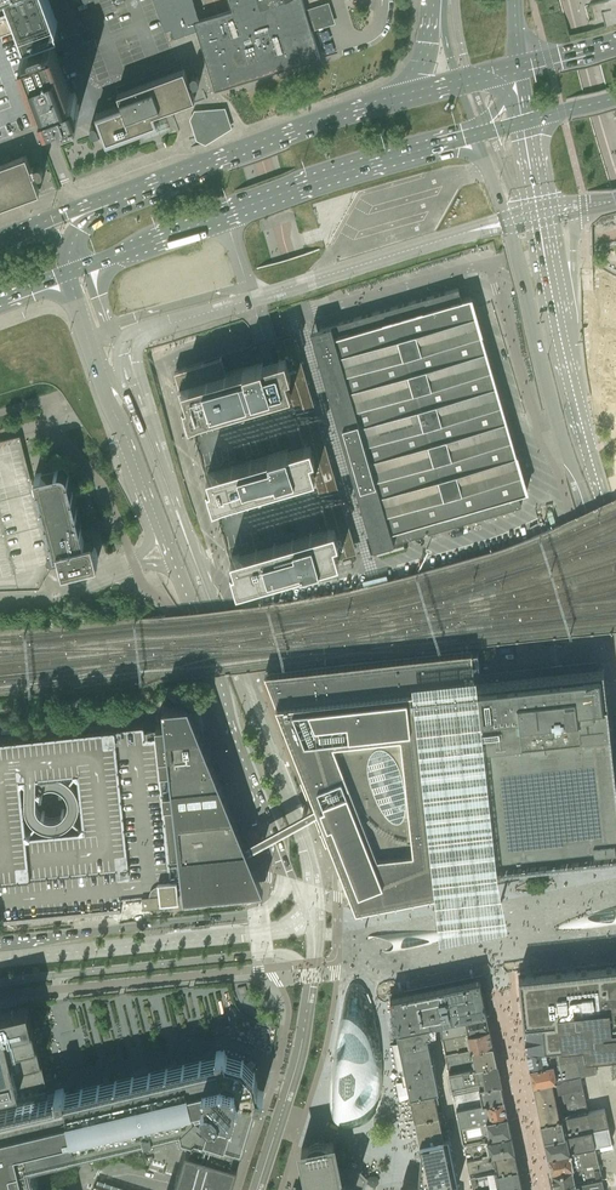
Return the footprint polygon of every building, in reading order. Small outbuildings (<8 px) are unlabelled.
[(38,125),(43,140),(97,120),(94,112),(119,103),(115,92),(178,69),(152,0),(95,0),(77,7),(76,3),(71,1),(70,0),(0,0),(0,139),(38,125)] [(165,31),(171,29),(174,38),(196,30),(193,20),(198,19),(198,18),(196,12),(192,0),(153,0),(165,31)] [(198,19),(193,20),(196,30),(215,90),(220,89),(230,86),(247,80),(252,79),(320,58),(319,55),(311,30),(305,10),(302,0),(228,0),(231,10),(217,14),(198,20),(198,19)] [(334,23),(327,3),(305,10),(311,30),(334,23)] [(121,104),(96,113),(107,143),(157,125),(153,114),(195,98),(184,68),(183,69),(182,64),(180,63),(174,65),(173,67),(172,66),(166,68),(165,70),(163,69),(158,72),(157,73),(155,73),(150,74),(149,76),(147,75),(133,80),(132,82),(134,87),(117,93),(121,104)] [(196,74),(195,74),(194,74),(193,74),(192,74),(192,75),(191,76),(191,77),(191,78),(191,79),(193,86),(197,85),(198,84),(199,83),(199,82),(199,81),(199,80),(198,76),(197,75),(197,74),(196,74)] [(225,111),(194,113),(190,121),(196,142),(206,146),(232,130),(225,111)] [(90,127),(90,128),(92,132),(92,133),(93,133),(93,134),(94,134),(96,134),(100,133),(97,125),(96,124),(95,124),(94,123),(93,124),(91,124),(91,125),(90,126),(90,127)] [(39,192),(39,191),(38,186),(26,155),(12,160),(9,152),(6,151),(0,154),(0,207),(39,192)] [(43,170),(41,166),(40,165),(39,165),(38,164),(37,165),(33,166),(36,174),(37,175),(38,175),(39,175),(40,175),(41,175),(42,174),(43,173),(43,171),(43,170)] [(521,505),(530,503),(468,286),(467,285),(458,288),(320,328),(311,331),(264,344),(181,368),(174,370),(176,377),(179,386),(189,422),(213,505),(214,508),(231,565),(237,587),(241,586),(321,563),(337,559),(337,558),(340,558),(341,557),(353,554),(370,549),(372,548),(374,548),(383,545),(402,539),(510,508),(521,505)] [(35,475),(50,536),(53,549),(53,550),(54,550),(54,551),(55,551),(56,551),(58,551),(61,562),(62,568),(63,568),(64,568),(97,559),(98,559),(97,556),(94,545),(99,544),(95,527),(93,525),(91,524),(81,527),(73,496),(72,494),(67,473),(67,472),(66,472),(66,471),(65,470),(64,469),(63,469),(62,468),(61,468),(60,468),(59,468),(58,468),(57,468),(57,469),(36,474),(35,474),(35,475)] [(42,538),(40,528),(32,530),(35,540),(42,538)] [(387,587),(386,587),(387,592),(388,595),(390,603),(403,599),(401,592),(400,589),(399,584),(398,581),(397,578),(389,580),(390,583),(386,584),(387,587)] [(362,587),(354,589),(355,591),(356,594),(357,599),(358,602),(360,608),(373,604),(369,591),(366,592),(365,589),(363,590),(362,587)] [(404,601),(403,599),(390,603),(395,618),(408,614),(407,611),(405,604),(404,601)] [(377,619),(373,604),(360,608),(361,611),(362,614),(364,620),(365,623),(377,619)] [(408,614),(395,618),(400,634),(413,630),(412,625),(411,622),(410,622),(410,619),(408,614)] [(382,633),(378,621),(377,619),(365,623),(365,624),(366,627),(367,631),(368,635),(369,637),(382,633)] [(413,631),(413,630),(400,634),(405,650),(418,646),(418,645),(417,641),(415,636),(414,634),(414,632),(413,631)] [(386,647),(382,634),(382,633),(369,637),(370,639),(371,643),(372,646),(373,649),(373,651),(382,648),(386,647)] [(276,701),(317,804),(319,810),(348,884),(493,868),(497,867),(615,854),(615,787),(606,694),(605,687),(603,668),(597,668),(596,669),(276,701)] [(157,724),(156,725),(172,876),(174,876),(174,879),(186,878),(188,878),(190,897),(263,890),(189,699),(163,702),(165,720),(156,720),(157,724)] [(156,725),(145,726),(144,722),(0,737),(0,905),(3,905),(4,916),(122,904),(121,893),(142,890),(144,902),(178,898),(178,894),(188,893),(186,878),(174,879),(174,876),(172,876),(156,725)] [(386,925),(388,934),(390,944),(391,951),(397,980),(615,937),(615,879),(506,901),(438,914),(386,925)] [(517,971),(517,972),(522,1024),(523,1024),(579,1018),(582,1041),(583,1041),(586,1054),(588,1054),(593,1053),(615,1050),(615,960),(612,961),(517,971)] [(429,1023),(439,1021),(486,1011),(479,979),(390,997),(398,1038),(427,1033),(431,1032),(429,1023)] [(333,1058),(332,1062),(333,1063),(333,1068),(332,1068),(332,1069),(330,1081),(330,1089),(329,1100),(329,1108),(330,1112),(331,1115),(332,1117),(333,1120),(335,1122),(337,1123),(339,1125),(342,1126),(345,1126),(348,1127),(352,1127),(356,1126),(360,1125),(364,1124),(368,1122),(371,1119),(374,1116),(376,1112),(378,1109),(375,1108),(378,1099),(380,1099),(381,1097),(382,1082),(382,1076),(380,1076),(380,1066),(383,1066),(382,1060),(382,1050),(378,1051),(377,1041),(380,1041),(379,1031),(378,1027),(374,1027),(373,1018),(377,1017),(373,1006),(370,996),(368,992),(366,988),(363,985),(360,983),(358,982),(355,982),(353,982),(351,983),(349,985),(348,986),(347,989),(344,997),(341,1012),(338,1026),(333,1058)] [(193,1134),(191,1139),(186,1138),(176,1173),(228,1189),(239,1154),(256,1098),(261,1100),(264,1092),(258,1090),(254,1073),(242,1060),(226,1055),(225,1055),(224,1050),(216,1052),(217,1057),(142,1075),(64,1093),(63,1088),(55,1090),(56,1095),(47,1097),(43,1079),(46,1078),(38,1048),(28,1003),(0,1010),(0,1189),(37,1189),(30,1160),(71,1150),(70,1149),(76,1148),(145,1131),(145,1132),(153,1130),(153,1129),(179,1123),(181,1130),(193,1134)] [(442,1036),(489,1027),(486,1011),(439,1021),(442,1036)] [(523,1024),(525,1048),(574,1043),(574,1042),(582,1041),(579,1018),(523,1024)] [(445,1052),(493,1043),(489,1027),(442,1036),(445,1052)] [(427,1033),(398,1038),(402,1056),(406,1078),(435,1072),(427,1033)] [(574,1043),(525,1048),(529,1067),(577,1057),(581,1074),(597,1070),(596,1068),(593,1054),(593,1053),(588,1054),(586,1054),(583,1041),(582,1041),(574,1042),(574,1043)] [(449,1071),(496,1062),(493,1043),(445,1052),(449,1071)] [(577,1057),(529,1067),(533,1083),(580,1074),(581,1074),(577,1057)] [(453,1091),(500,1082),(500,1080),(496,1062),(449,1071),(453,1091)] [(435,1072),(406,1078),(409,1093),(439,1088),(435,1072)] [(580,1074),(533,1083),(533,1085),(539,1115),(540,1121),(540,1122),(574,1115),(588,1112),(588,1111),(588,1108),(580,1074)] [(456,1108),(503,1098),(500,1082),(453,1091),(456,1108)] [(439,1088),(409,1093),(410,1094),(414,1117),(443,1112),(439,1088)] [(460,1125),(507,1115),(503,1098),(456,1108),(460,1125)] [(574,1115),(540,1122),(544,1138),(592,1128),(608,1125),(605,1109),(589,1112),(588,1112),(574,1115)] [(443,1112),(414,1117),(419,1138),(419,1141),(448,1135),(443,1112)] [(463,1142),(511,1133),(507,1115),(460,1125),(463,1142)] [(592,1128),(544,1138),(547,1155),(595,1145),(612,1142),(608,1125),(592,1128)] [(467,1158),(514,1149),(511,1133),(463,1142),(467,1158)] [(457,1189),(455,1181),(458,1180),(448,1135),(419,1141),(421,1149),(418,1177),(454,1188),(457,1189)] [(364,1181),(365,1178),(358,1170),(359,1167),(362,1169),(362,1168),(362,1167),(358,1165),(354,1164),(350,1163),(346,1162),(346,1163),(349,1164),(348,1167),(344,1168),(339,1169),(333,1141),(326,1143),(325,1142),(324,1141),(322,1140),(321,1140),(320,1140),(317,1140),(315,1141),(314,1141),(312,1142),(311,1143),(310,1144),(309,1145),(309,1146),(301,1148),(310,1186),(309,1186),(307,1189),(361,1189),(364,1181)] [(595,1145),(547,1155),(551,1171),(598,1162),(595,1145)] [(470,1175),(518,1166),(514,1149),(467,1158),(470,1175)] [(598,1162),(551,1171),(554,1188),(602,1178),(598,1162)] [(521,1183),(518,1166),(470,1175),(473,1189),(483,1189),(521,1183)] [(554,1188),(554,1189),(604,1189),(602,1178),(554,1188)]
